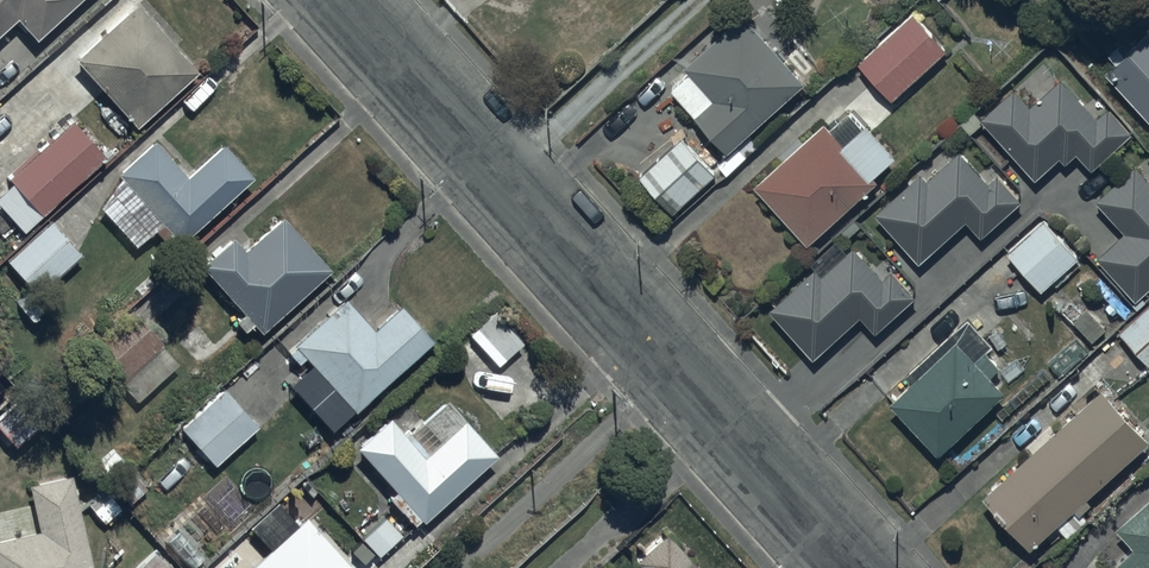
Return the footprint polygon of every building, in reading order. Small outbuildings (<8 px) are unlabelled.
[(35,43),(82,0),(0,0),(0,34),(15,21),(35,43)] [(137,8),(75,62),(135,130),(197,76),(137,8)] [(672,91),(727,154),(805,86),(743,15),(683,68),(689,76),(672,91)] [(858,65),(893,103),(948,53),(913,15),(858,65)] [(1103,76),(1148,125),(1148,34),(1129,52),(1122,44),(1107,57),(1115,65),(1103,76)] [(1014,91),(980,121),(1035,183),(1060,160),(1065,166),(1077,155),(1092,171),(1132,135),(1108,109),(1096,120),(1062,82),(1031,109),(1014,91)] [(824,124),(753,189),(807,248),(877,184),(873,180),(895,160),(865,127),(862,130),(848,114),(830,131),(824,124)] [(70,123),(7,180),(12,186),(0,197),(0,211),(22,235),(104,160),(70,123)] [(681,140),(639,178),(674,216),(716,177),(681,140)] [(189,180),(153,143),(116,177),(119,181),(98,209),(135,249),(153,232),(169,249),(176,243),(179,246),(252,179),(222,148),(189,180)] [(875,217),(920,266),(966,224),(981,241),(1022,202),(999,177),(990,185),(961,153),(929,182),(922,174),(875,217)] [(1148,291),(1148,182),(1134,166),(1095,204),(1124,235),(1096,261),(1136,303),(1148,291)] [(330,271),(281,219),(245,253),(233,241),(202,270),(243,315),(234,324),(243,334),(251,327),(260,336),(330,271)] [(81,257),(49,222),(5,262),(36,298),(81,257)] [(1044,222),(1007,255),(1042,294),(1079,261),(1044,222)] [(815,271),(769,313),(813,362),(860,319),(876,336),(917,299),(894,274),(884,282),(854,249),(822,278),(815,271)] [(431,344),(399,308),(372,332),(345,302),(293,348),(296,350),(289,356),(297,366),(303,360),(352,415),(431,344)] [(1148,366),(1148,309),(1121,333),(1148,366)] [(119,386),(160,348),(129,314),(87,351),(119,386)] [(497,314),(469,337),(496,369),(524,346),(497,314)] [(912,384),(889,406),(939,459),(1006,395),(991,379),(1001,370),(987,355),(994,348),(969,320),(907,378),(912,384)] [(256,427),(224,391),(181,430),(213,466),(256,427)] [(983,500),(1031,552),(1057,528),(1068,540),(1085,524),(1074,513),(1148,446),(1148,441),(1104,391),(983,500)] [(0,416),(0,436),(13,450),(41,424),(18,400),(0,416)] [(419,522),(421,524),(494,459),(462,423),(423,459),(389,421),(355,451),(394,494),(387,500),(412,528),(419,522)] [(37,534),(0,543),(0,567),(91,567),(71,477),(27,487),(37,534)] [(1117,532),(1134,551),(1115,567),(1148,567),(1148,503),(1117,532)] [(305,520),(296,528),(275,505),(249,528),(272,553),(255,567),(348,567),(305,520)] [(361,540),(364,544),(353,554),(365,567),(366,567),(377,558),(378,559),(401,537),(384,519),(361,540)] [(665,536),(633,564),(637,567),(693,567),(665,536)] [(154,555),(139,567),(166,567),(154,555)]
